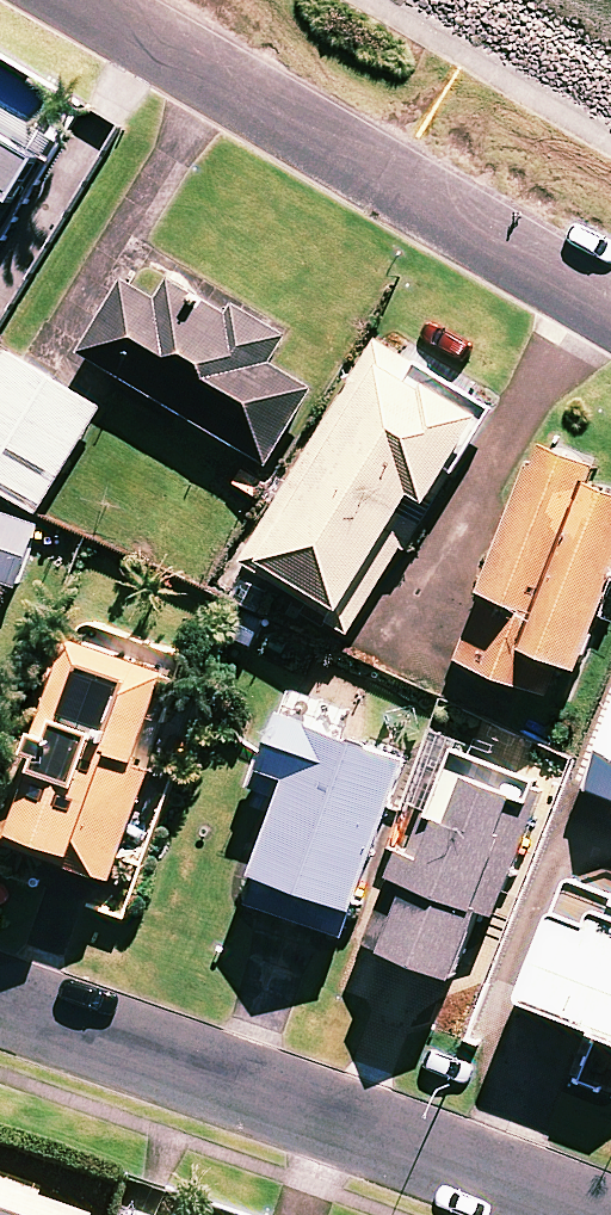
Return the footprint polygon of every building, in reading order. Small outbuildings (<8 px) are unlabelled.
[(0,87),(0,205),(6,193),(20,200),(60,115),(0,87)] [(225,312),(139,261),(85,352),(269,463),(313,388),(270,363),(286,337),(230,303),(225,312)] [(488,408),(380,341),(250,549),(343,607),(417,489),(432,498),(488,408)] [(7,352),(0,364),(0,488),(39,511),(101,408),(7,352)] [(545,443),(459,657),(548,693),(561,659),(583,668),(610,598),(610,488),(589,479),(595,463),(545,443)] [(0,512),(0,592),(12,597),(39,527),(0,512)] [(182,652),(85,618),(9,833),(117,872),(154,769),(143,765),(182,652)] [(410,758),(287,713),(268,766),(294,776),(247,907),(343,942),(410,758)] [(583,785),(610,797),(610,718),(583,785)] [(519,791),(462,771),(445,820),(425,813),(411,854),(403,851),(370,944),(456,974),(519,791)] [(572,878),(523,995),(610,1033),(610,895),(572,878)]
